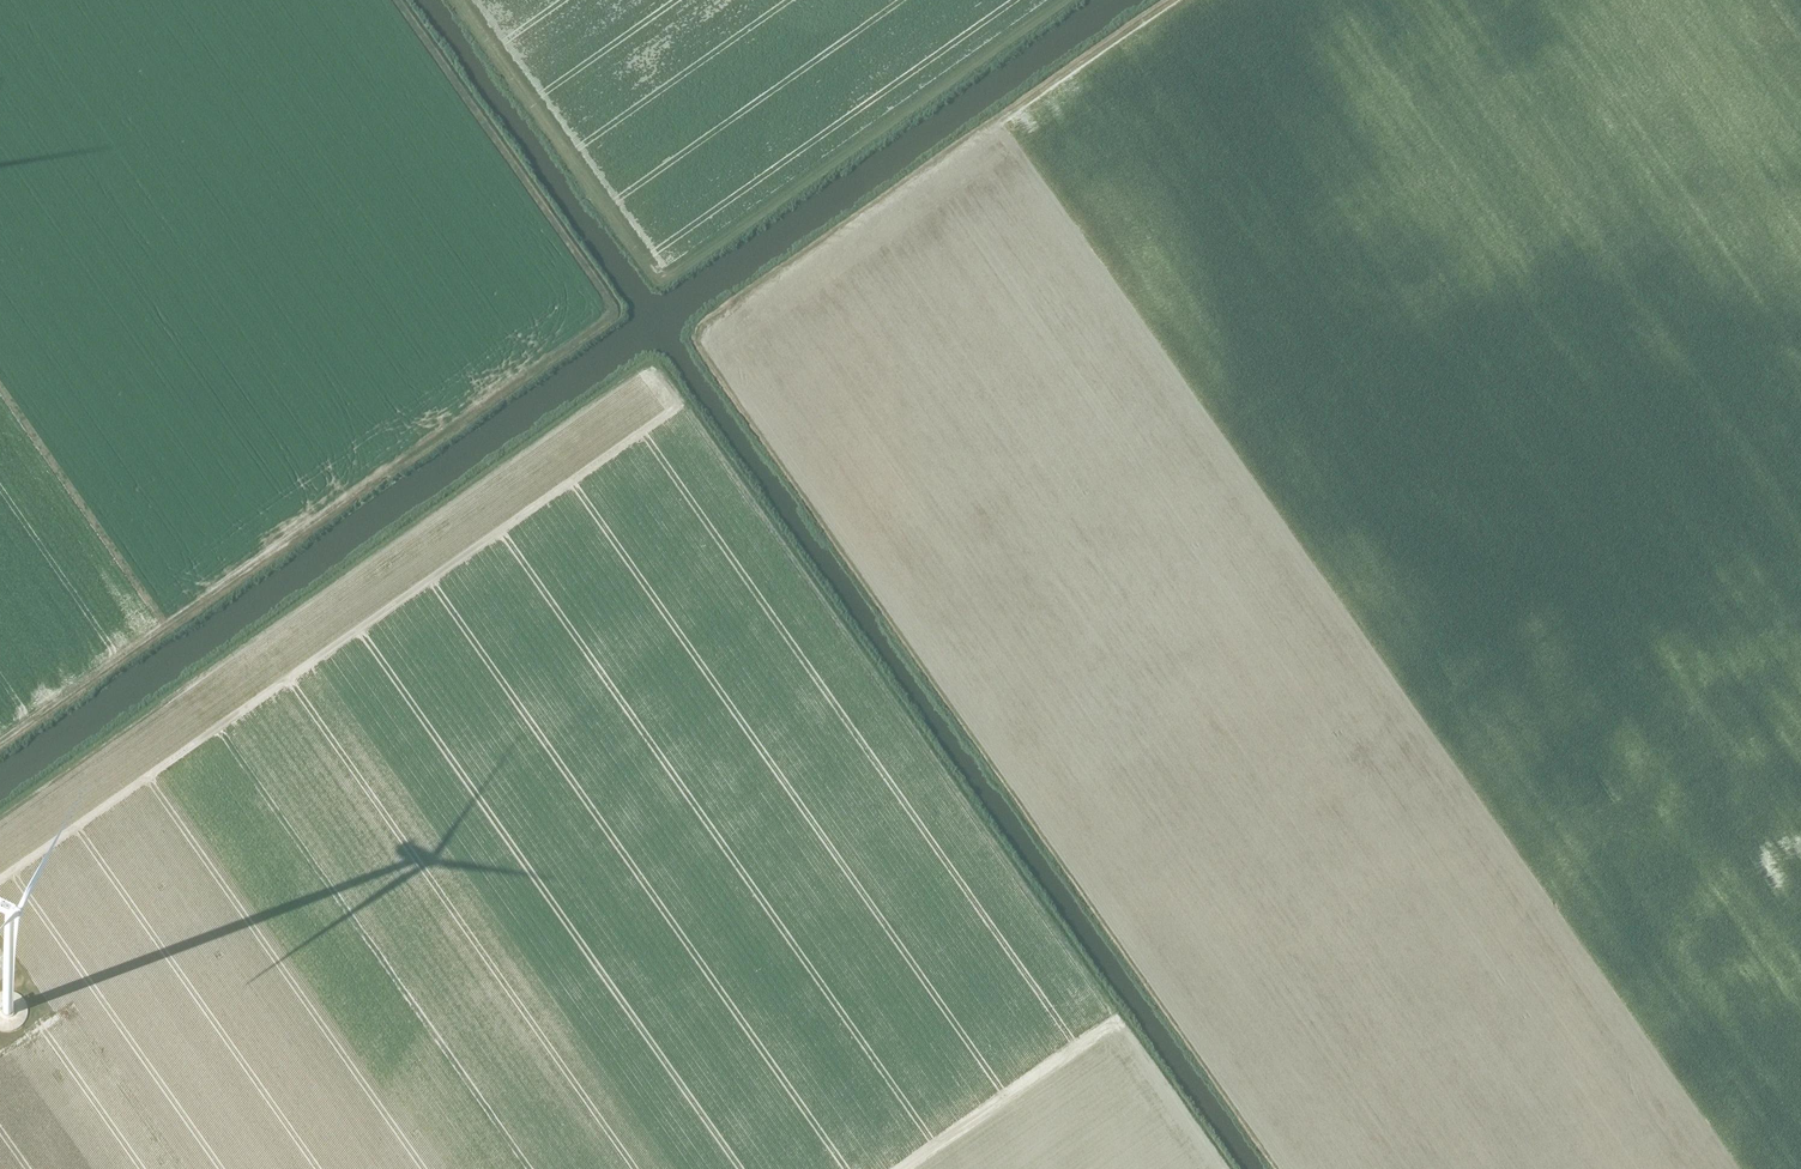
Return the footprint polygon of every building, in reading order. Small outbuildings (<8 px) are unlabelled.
[(0,1011),(0,1012),(0,1013),(0,1014),(1,1015),(1,1016),(2,1017),(3,1017),(3,1018),(4,1018),(5,1019),(6,1019),(7,1019),(8,1019),(9,1019),(10,1019),(10,1018),(11,1018),(12,1017),(13,1016),(14,1015),(14,1014),(14,1013),(14,1012),(14,1011),(14,1010),(14,1009),(13,1008),(13,1007),(12,1007),(12,1006),(11,1006),(10,1005),(9,1005),(8,1005),(7,1005),(6,1005),(5,1005),(4,1005),(4,1006),(3,1006),(2,1007),(1,1008),(1,1009),(0,1009),(0,1010),(0,1011)]
